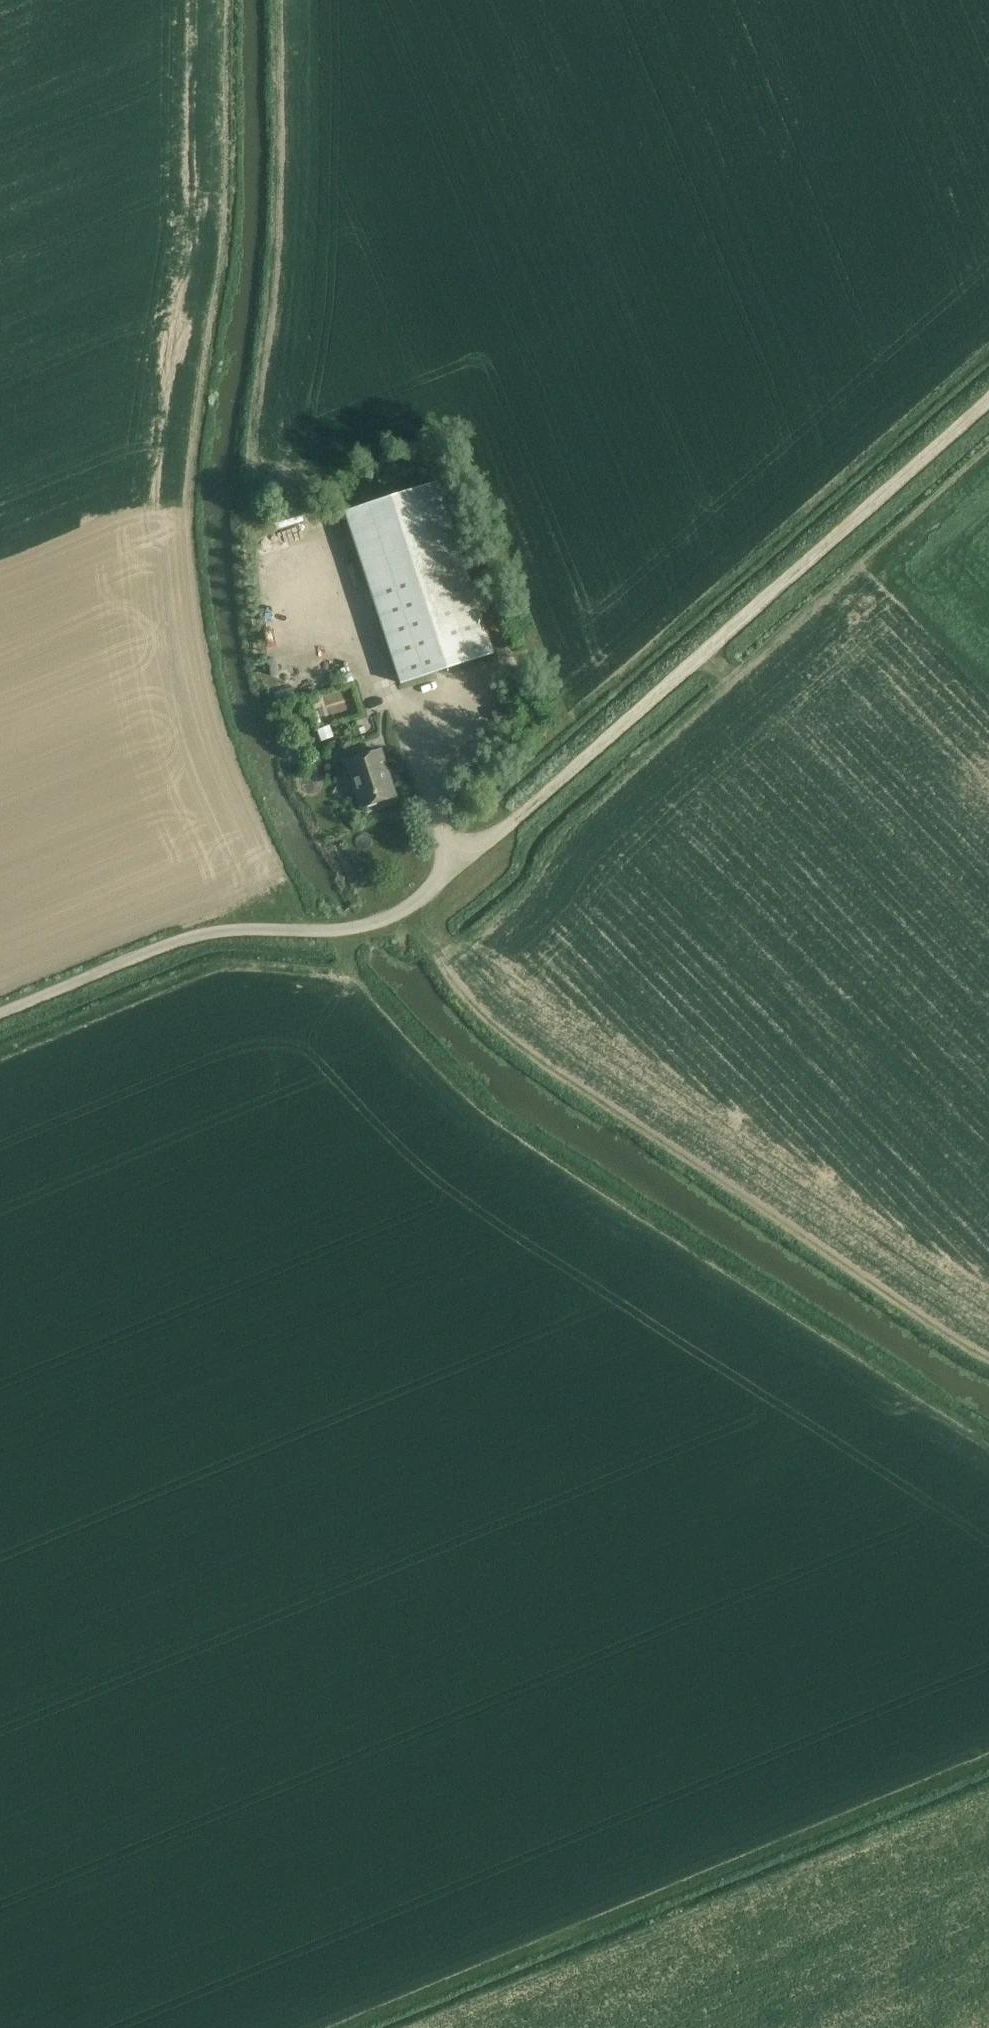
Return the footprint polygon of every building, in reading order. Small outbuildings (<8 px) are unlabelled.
[(493,654),(438,482),(345,512),(401,684),(493,654)] [(377,802),(395,796),(381,751),(347,762),(361,807),(366,806),(368,808),(376,806),(377,802)] [(467,806),(463,794),(452,798),(455,809),(467,806)]
